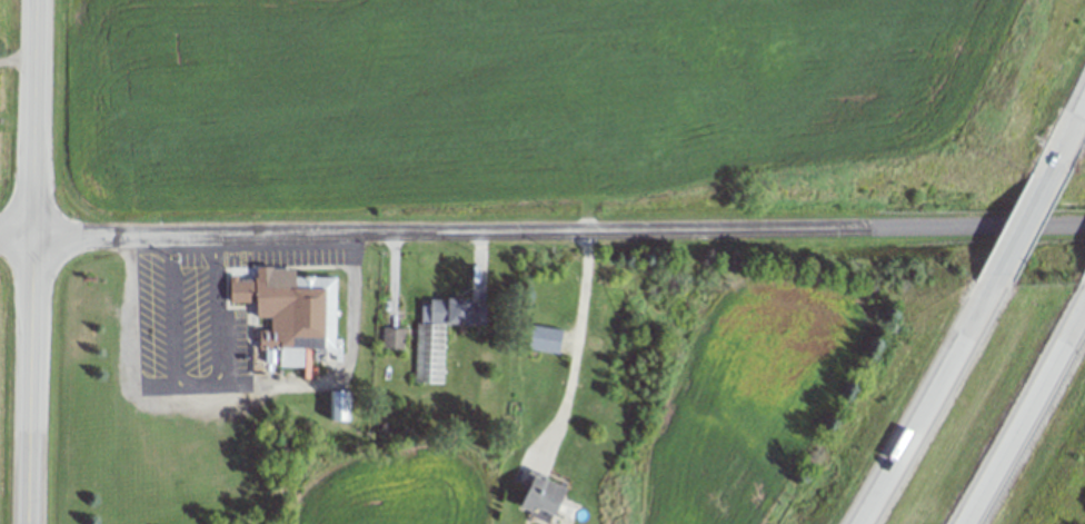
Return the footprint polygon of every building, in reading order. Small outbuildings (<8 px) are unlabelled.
[(338,277),(272,275),(273,267),(256,266),(255,280),(230,279),(229,302),(257,303),(256,317),(269,318),(269,329),(259,328),(259,350),(266,350),(265,365),(305,367),(305,349),(335,350),(338,277)] [(443,383),(444,324),(476,324),(476,299),(423,297),(422,323),(416,322),(414,382),(443,383)] [(563,329),(531,325),(529,349),(561,353),(563,329)] [(403,348),(404,328),(384,328),(383,347),(403,348)] [(329,420),(346,420),(346,391),(329,391),(329,420)] [(571,489),(532,473),(520,502),(559,519),(571,489)]
